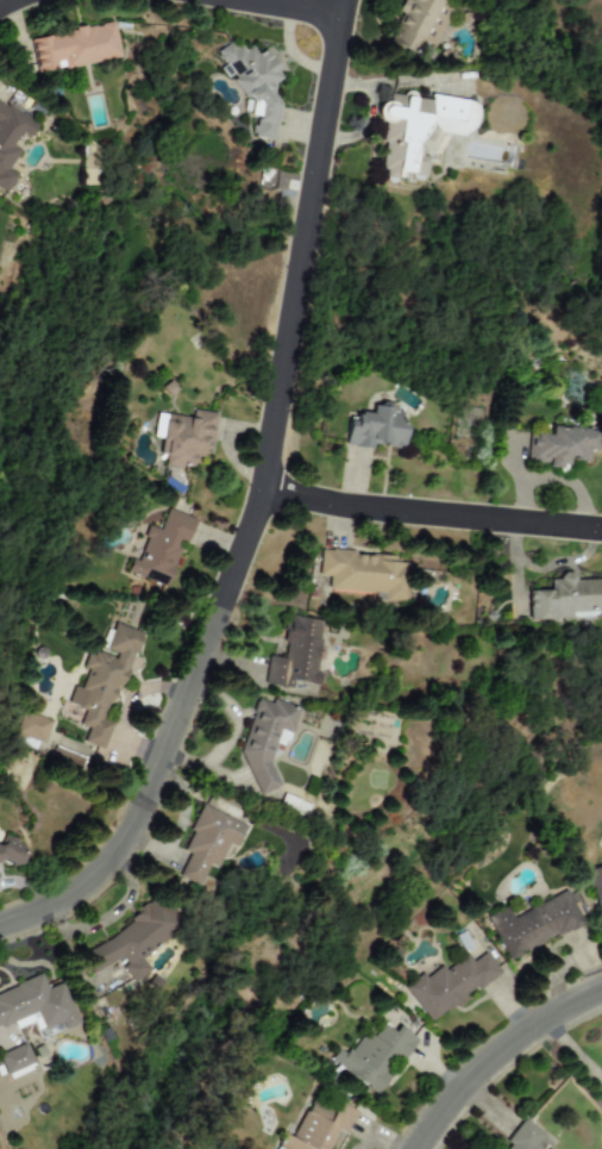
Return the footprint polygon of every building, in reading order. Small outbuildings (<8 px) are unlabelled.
[(438,6),(438,0),(400,0),(399,4),(399,15),(388,43),(408,51),(416,51),(420,42),(433,48),(449,11),(438,6)] [(35,73),(118,57),(112,23),(29,38),(35,73)] [(275,139),(276,101),(271,94),(272,81),(276,79),(277,68),(264,50),(256,56),(249,46),(243,51),(238,43),(228,43),(214,52),(224,65),(212,74),(232,75),(232,82),(243,98),(249,98),(247,115),(255,115),(255,125),(247,129),(253,138),(275,139)] [(410,180),(418,130),(470,137),(475,101),(428,95),(428,98),(402,94),(402,96),(389,95),(388,104),(377,102),(375,119),(385,121),(378,176),(410,180)] [(6,193),(15,174),(7,170),(19,149),(12,145),(19,133),(29,138),(37,123),(8,107),(0,103),(0,190),(6,193)] [(347,411),(344,447),(371,449),(371,444),(403,449),(406,425),(400,424),(401,412),(389,411),(390,405),(371,402),(370,413),(347,411)] [(165,414),(159,464),(192,468),(193,456),(203,458),(205,442),(211,443),(215,413),(192,410),(190,418),(165,414)] [(526,462),(546,463),(546,468),(565,469),(565,461),(588,462),(589,449),(595,450),(596,430),(548,426),(548,435),(528,433),(526,462)] [(169,587),(192,518),(165,508),(158,530),(148,526),(137,560),(131,557),(125,573),(169,587)] [(326,591),(372,593),(372,600),(405,602),(407,563),(393,562),(394,555),(319,551),(318,576),(327,576),(326,591)] [(573,580),(572,573),(559,573),(559,580),(550,580),(550,589),(526,591),(527,619),(601,616),(601,579),(573,580)] [(318,685),(320,674),(316,673),(322,632),(319,632),(320,620),(288,616),(282,658),(266,656),(263,685),(282,687),(283,680),(318,685)] [(139,632),(112,620),(99,651),(89,647),(80,668),(86,670),(79,688),(73,686),(65,704),(83,711),(77,724),(87,729),(82,742),(101,750),(111,725),(102,722),(139,632)] [(278,787),(268,760),(277,730),(280,730),(289,733),(299,707),(274,700),(268,702),(256,699),(247,723),(251,732),(242,736),(243,739),(239,750),(257,795),(278,787)] [(13,732),(42,743),(50,722),(21,711),(13,732)] [(45,746),(14,734),(11,742),(41,754),(45,746)] [(81,769),(86,758),(55,747),(50,757),(81,769)] [(244,823),(200,805),(181,851),(187,854),(177,878),(199,886),(207,866),(217,869),(226,844),(234,847),(244,823)] [(2,870),(21,861),(19,856),(25,854),(14,832),(0,839),(0,866),(2,870)] [(601,922),(601,872),(588,875),(598,923),(601,922)] [(601,963),(601,950),(573,886),(509,914),(543,989),(601,963)] [(86,956),(90,969),(121,957),(124,963),(121,964),(132,976),(150,968),(144,961),(181,930),(153,899),(86,956)] [(410,989),(432,1024),(508,976),(487,942),(410,989)] [(2,1084),(37,1068),(20,1029),(31,1024),(38,1041),(79,1023),(58,976),(51,980),(44,964),(0,984),(0,1078),(2,1084)] [(328,1060),(337,1049),(344,1054),(363,1029),(371,1035),(383,1020),(391,1026),(397,1019),(421,1039),(377,1097),(328,1060)] [(319,1092),(295,1137),(317,1148),(368,1148),(381,1125),(319,1092)] [(528,1130),(549,1148),(511,1148),(528,1130)]
